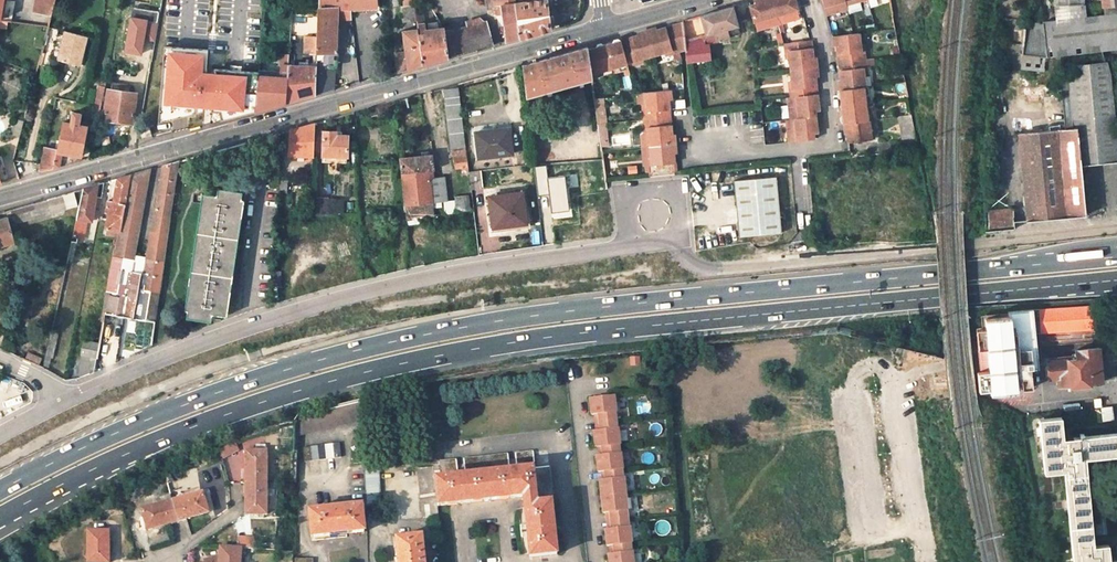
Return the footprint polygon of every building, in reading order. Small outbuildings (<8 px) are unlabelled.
[(56,0),(37,0),(34,14),(51,17),(56,0)] [(150,62),(172,65),(168,88),(184,91),(189,68),(210,72),(220,19),(245,24),(249,0),(161,0),(150,62)] [(315,39),(315,55),(315,69),(315,94),(335,89),(335,19),(351,19),(349,8),(348,0),(315,0),(315,39)] [(403,6),(401,6),(403,22),(416,21),(414,0),(403,0),(403,6)] [(515,3),(514,0),(494,0),(494,3),(504,2),(504,5),(495,6),(496,15),(502,15),(505,40),(518,37),(515,3)] [(546,0),(515,3),(518,37),(535,32),(551,28),(546,0)] [(777,24),(770,0),(756,0),(755,0),(754,5),(744,8),(750,31),(777,24)] [(777,24),(798,18),(793,0),(770,0),(777,24)] [(846,5),(845,0),(821,0),(825,16),(848,10),(846,5)] [(1106,14),(1085,17),(1055,21),(1024,25),(1027,0),(997,0),(992,69),(1025,67),(1027,53),(1052,57),(1116,48),(1116,13),(1106,14)] [(1106,14),(1116,13),(1116,0),(1104,0),(1106,14)] [(1085,17),(1083,5),(1054,5),(1055,21),(1085,17)] [(732,27),(727,8),(696,17),(700,36),(680,41),(683,64),(705,60),(703,45),(723,39),(721,30),(732,27)] [(48,28),(51,20),(12,14),(11,22),(48,28)] [(678,22),(680,41),(700,36),(696,17),(678,22)] [(445,31),(449,56),(492,44),(486,23),(476,18),(462,22),(463,26),(445,31)] [(449,56),(445,31),(425,34),(424,23),(417,24),(417,29),(422,64),(435,60),(449,56)] [(667,52),(668,55),(676,52),(677,50),(674,26),(664,29),(654,32),(651,29),(643,32),(650,56),(661,53),(667,52)] [(48,28),(38,65),(48,68),(58,30),(48,28)] [(422,64),(417,29),(401,31),(404,52),(396,53),(398,71),(408,68),(422,64)] [(80,65),(87,36),(64,30),(60,45),(62,46),(58,60),(80,65)] [(624,67),(632,66),(631,61),(639,59),(650,56),(643,32),(636,34),(632,38),(627,39),(617,42),(624,67)] [(838,64),(864,62),(863,53),(860,54),(858,35),(833,38),(834,46),(837,49),(837,54),(838,64)] [(315,55),(315,39),(304,39),(304,55),(315,55)] [(790,70),(817,67),(816,58),(812,57),(812,51),(810,40),(784,43),(785,51),(788,51),(790,70)] [(609,44),(600,46),(607,69),(615,66),(617,71),(625,69),(624,67),(617,42),(609,44)] [(594,48),(587,50),(590,74),(598,71),(600,76),(608,74),(607,69),(600,46),(594,48)] [(590,74),(587,50),(586,47),(570,52),(539,61),(521,66),(524,96),(535,93),(536,97),(540,96),(539,92),(574,83),(576,86),(580,85),(579,81),(591,78),(590,74)] [(838,92),(864,89),(861,70),(865,70),(864,62),(838,64),(839,74),(840,81),(837,85),(838,92)] [(157,66),(150,65),(147,83),(154,84),(157,66)] [(1048,130),(1021,132),(1028,220),(1085,215),(1081,165),(1116,162),(1116,126),(1113,78),(1110,65),(1076,67),(1076,80),(1071,81),(1073,110),(1075,128),(1048,130)] [(789,89),(790,97),(816,94),(820,94),(818,79),(817,67),(790,70),(791,88),(789,89)] [(315,94),(315,69),(285,68),(284,78),(283,103),(299,99),(315,94)] [(633,87),(630,69),(623,70),(626,88),(633,87)] [(283,103),(284,78),(257,76),(253,111),(270,107),(283,103)] [(99,112),(105,82),(97,80),(90,111),(99,112)] [(135,93),(108,88),(102,119),(130,124),(135,93)] [(466,147),(459,88),(444,89),(451,148),(466,147)] [(840,109),(862,106),(861,97),(867,97),(866,89),(864,89),(838,92),(839,100),(840,109)] [(639,93),(640,104),(641,112),(638,112),(639,120),(665,118),(664,102),(666,100),(665,90),(639,93)] [(816,94),(790,97),(787,97),(788,119),(814,116),(814,111),(815,110),(818,108),(817,103),(816,94)] [(70,118),(71,111),(74,101),(57,98),(52,115),(70,118)] [(607,98),(597,98),(599,147),(609,146),(607,98)] [(687,99),(675,100),(676,108),(687,108),(687,99)] [(863,115),(862,106),(840,109),(841,116),(842,126),(867,123),(870,123),(869,114),(863,115)] [(1047,113),(1048,130),(1075,128),(1073,110),(1047,113)] [(71,111),(70,118),(68,122),(61,121),(55,149),(52,168),(58,166),(59,152),(78,155),(85,126),(76,124),(79,113),(71,111)] [(815,124),(814,116),(788,119),(785,119),(788,141),(812,139),(812,133),(813,132),(816,129),(815,124)] [(667,128),(665,118),(639,120),(640,129),(643,130),(644,136),(645,147),(670,144),(670,136),(667,135),(667,128)] [(19,136),(24,121),(14,119),(10,133),(19,136)] [(301,127),(290,130),(288,155),(313,157),(314,123),(301,127)] [(869,140),(867,123),(842,126),(843,133),(846,135),(846,139),(847,143),(869,140)] [(321,155),(336,156),(346,156),(347,135),(335,134),(335,131),(321,130),(321,155)] [(492,134),(490,134),(475,136),(478,158),(510,154),(508,134),(493,136),(492,134)] [(627,135),(613,138),(615,145),(629,142),(627,135)] [(671,152),(670,144),(645,147),(646,158),(647,165),(644,165),(646,177),(672,175),(670,162),(669,154),(671,152)] [(52,168),(55,149),(44,147),(39,172),(52,168)] [(399,159),(404,205),(431,203),(446,201),(444,176),(429,178),(429,170),(432,170),(431,155),(399,159)] [(455,169),(468,167),(467,156),(454,157),(455,169)] [(147,169),(129,174),(119,231),(104,313),(155,322),(178,161),(163,165),(160,182),(158,182),(142,275),(129,273),(147,169)] [(469,173),(470,189),(482,187),(480,171),(469,173)] [(104,228),(119,231),(129,174),(123,176),(116,178),(111,200),(106,200),(104,213),(107,213),(104,228)] [(280,178),(279,192),(287,193),(288,178),(280,178)] [(732,182),(738,239),(780,235),(774,178),(732,182)] [(102,182),(81,188),(71,236),(82,238),(85,222),(90,223),(91,217),(97,218),(99,209),(92,208),(95,196),(99,197),(102,182)] [(239,199),(241,191),(216,188),(215,195),(201,193),(184,310),(187,310),(186,317),(210,320),(211,313),(226,315),(243,200),(239,199)] [(525,224),(521,192),(487,197),(491,229),(525,224)] [(453,197),(454,212),(469,210),(468,196),(453,197)] [(310,215),(328,214),(328,198),(311,197),(310,215)] [(44,198),(29,202),(33,216),(48,212),(44,198)] [(33,216),(29,202),(22,204),(24,211),(26,218),(33,216)] [(431,203),(404,205),(407,224),(418,223),(417,218),(433,216),(431,203)] [(988,217),(1013,216),(1011,203),(988,204),(988,217)] [(10,215),(24,211),(22,204),(8,208),(10,215)] [(1014,228),(1013,216),(988,217),(988,231),(1007,228),(1014,228)] [(0,219),(0,245),(11,242),(5,218),(0,219)] [(272,286),(279,286),(280,271),(273,271),(272,286)] [(1041,309),(1043,329),(1074,325),(1072,306),(1041,309)] [(974,351),(976,369),(989,369),(989,371),(978,372),(980,391),(991,390),(991,395),(1016,392),(1014,371),(1037,369),(1033,311),(1009,313),(1009,316),(986,318),(989,350),(974,351)] [(96,357),(98,345),(98,342),(83,339),(80,354),(96,357)] [(1060,387),(1102,383),(1101,374),(1109,373),(1107,352),(1099,352),(1098,349),(1076,351),(1076,360),(1047,362),(1048,379),(1059,378),(1060,387)] [(641,356),(630,356),(631,364),(641,364),(641,356)] [(599,423),(616,421),(615,413),(616,413),(615,396),(589,399),(591,415),(598,415),(599,423)] [(296,418),(296,435),(361,419),(360,401),(296,418)] [(1112,407),(1100,408),(1102,422),(1114,420),(1112,407)] [(1108,544),(1094,545),(1083,458),(1116,454),(1114,433),(1062,437),(1060,420),(1039,421),(1044,472),(1065,470),(1075,561),(1110,561),(1108,544)] [(595,448),(601,447),(619,445),(620,445),(618,429),(617,429),(616,421),(599,423),(600,431),(593,431),(595,448)] [(221,448),(222,456),(238,451),(236,442),(221,448)] [(300,446),(301,460),(337,457),(336,443),(300,446)] [(598,472),(604,472),(622,470),(623,469),(621,453),(620,453),(619,445),(601,447),(602,455),(596,456),(598,472)] [(246,454),(245,485),(266,485),(267,454),(265,454),(265,447),(256,447),(256,454),(246,454)] [(438,504),(464,501),(512,496),(523,495),(527,526),(521,526),(521,532),(521,539),(528,538),(530,558),(557,556),(552,502),(553,501),(549,465),(535,466),(533,452),(515,453),(516,468),(510,469),(508,454),(463,459),(465,474),(458,474),(456,460),(438,461),(438,465),(434,465),(438,504)] [(362,455),(364,504),(381,504),(378,454),(362,455)] [(439,515),(438,504),(434,465),(434,464),(418,466),(423,517),(439,515)] [(599,481),(601,497),(626,494),(624,478),(623,478),(622,470),(604,472),(605,480),(599,481)] [(266,485),(245,485),(244,516),(265,517),(266,485)] [(203,493),(172,501),(178,522),(209,514),(203,493)] [(610,520),(628,519),(627,511),(628,510),(626,494),(601,497),(603,513),(609,513),(610,520)] [(161,497),(162,504),(172,501),(171,495),(161,497)] [(148,529),(178,522),(172,501),(162,504),(143,509),(148,529)] [(338,504),(334,504),(330,504),(331,509),(308,510),(311,537),(363,531),(360,505),(338,507),(338,504)] [(613,545),(631,543),(632,543),(630,527),(629,527),(628,519),(610,520),(611,529),(604,530),(606,546),(613,545)] [(107,561),(109,561),(114,532),(94,528),(89,559),(107,561)] [(239,537),(239,544),(252,544),(251,536),(239,537)] [(395,539),(398,561),(423,561),(421,537),(395,539)] [(632,552),(631,543),(613,545),(614,554),(607,555),(608,561),(634,561),(632,552)] [(220,547),(219,561),(240,561),(241,549),(220,547)]
